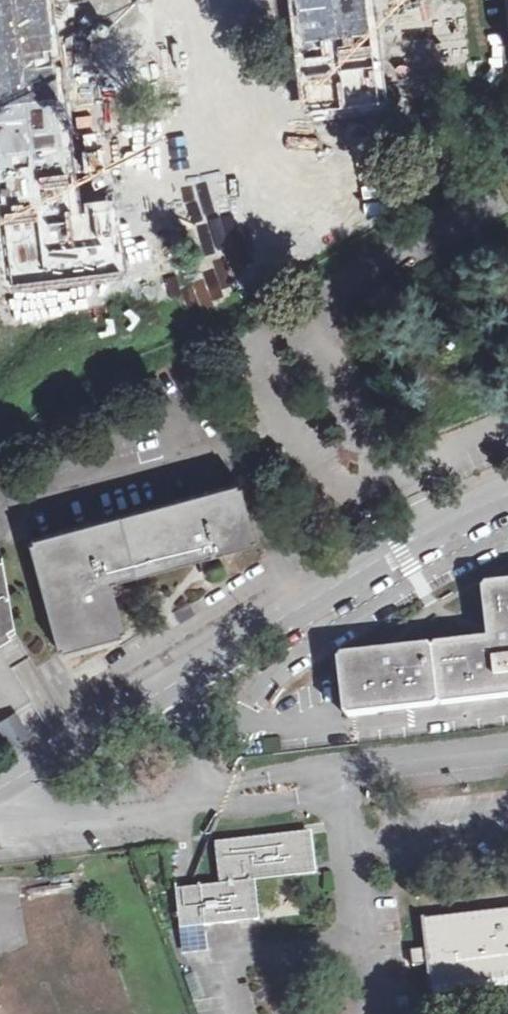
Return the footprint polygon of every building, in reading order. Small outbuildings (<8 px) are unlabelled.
[(13,279),(118,265),(110,204),(79,208),(50,0),(51,0),(0,0),(0,187),(13,279)] [(297,108),(374,100),(364,0),(287,0),(297,108)] [(53,648),(57,647),(58,651),(118,635),(116,631),(120,630),(106,584),(248,545),(247,542),(251,541),(236,488),(232,489),(232,485),(29,540),(30,544),(26,545),(53,648)] [(7,631),(5,626),(12,622),(0,557),(0,635),(7,631)] [(338,656),(345,711),(507,693),(507,584),(482,587),(486,624),(488,639),(338,656)] [(4,743),(24,737),(17,713),(0,718),(0,731),(4,743)] [(219,880),(201,882),(206,922),(255,917),(251,877),(310,870),(306,830),(215,841),(219,880)] [(206,922),(201,882),(172,885),(177,926),(206,922)] [(407,958),(421,958),(426,992),(507,981),(507,909),(416,921),(418,943),(406,945),(407,958)]
